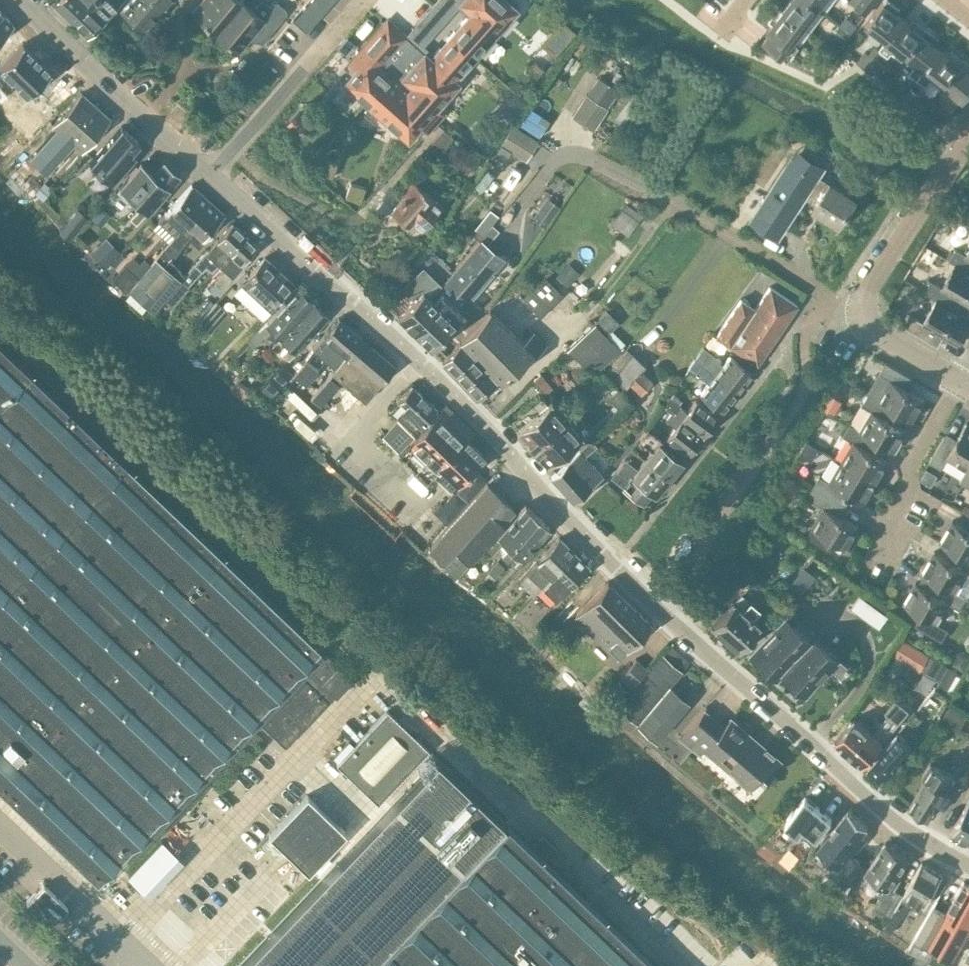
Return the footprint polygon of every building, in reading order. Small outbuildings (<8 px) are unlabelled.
[(86,4),(90,0),(59,0),(55,4),(71,20),(86,4)] [(86,35),(101,20),(101,19),(104,16),(120,0),(90,0),(86,4),(71,20),(86,35)] [(131,19),(146,0),(127,0),(119,9),(131,19)] [(143,29),(166,0),(146,0),(131,19),(143,29)] [(215,30),(240,0),(201,0),(192,11),(215,30)] [(239,50),(252,34),(262,42),(286,12),(285,8),(277,1),(272,1),(269,5),(263,0),(260,0),(253,9),(241,0),(240,0),(215,30),(239,50)] [(292,18),(306,30),(332,0),(308,0),(292,18)] [(344,82),(408,138),(419,125),(426,131),(443,112),(436,106),(457,81),(454,78),(516,8),(507,0),(461,0),(460,1),(471,10),(470,12),(430,57),(386,19),(348,63),(355,69),(344,82)] [(804,26),(819,7),(810,0),(790,0),(782,9),(804,26)] [(866,13),(876,0),(859,0),(855,5),(866,13)] [(904,17),(897,12),(900,8),(890,0),(886,0),(867,24),(887,39),(904,17)] [(763,41),(788,60),(799,45),(793,40),(804,26),(782,9),(778,6),(769,18),(773,22),(767,29),(770,31),(763,41)] [(13,23),(0,9),(0,35),(13,23)] [(840,23),(851,32),(857,24),(846,16),(840,23)] [(902,58),(906,54),(926,28),(913,18),(910,22),(904,17),(887,39),(880,47),(888,54),(892,50),(902,58)] [(834,31),(845,39),(851,32),(840,23),(834,31)] [(910,71),(918,77),(942,47),(935,42),(938,37),(926,28),(906,54),(916,62),(910,71)] [(0,64),(0,65),(28,93),(29,92),(31,90),(34,87),(37,83),(51,69),(22,41),(0,64)] [(933,75),(944,83),(964,58),(951,48),(948,52),(942,47),(918,77),(927,84),(933,75)] [(857,61),(865,67),(873,56),(865,50),(857,61)] [(865,67),(872,73),(881,62),(873,56),(865,67)] [(963,99),(968,91),(968,62),(964,58),(944,83),(963,99)] [(817,67),(827,75),(833,67),(823,59),(817,67)] [(895,90),(903,96),(911,86),(904,80),(895,90)] [(903,96),(911,102),(919,92),(911,86),(903,96)] [(81,91),(53,122),(57,126),(32,153),(47,168),(70,143),(72,144),(75,141),(81,147),(110,116),(81,91)] [(572,114),(595,129),(610,106),(587,91),(572,114)] [(922,111),(942,126),(950,116),(930,101),(922,111)] [(145,146),(121,124),(89,160),(112,181),(145,146)] [(503,143),(527,159),(538,142),(514,126),(503,143)] [(428,147),(437,155),(453,136),(444,128),(428,147)] [(753,216),(751,219),(778,236),(805,195),(819,174),(792,157),(791,158),(789,160),(766,196),(753,216)] [(131,216),(137,221),(179,173),(164,160),(153,173),(141,162),(117,189),(138,208),(131,216)] [(819,174),(805,195),(817,203),(814,207),(839,224),(856,198),(819,174)] [(412,220),(421,228),(441,205),(412,179),(401,193),(403,195),(400,198),(401,198),(391,209),(392,211),(392,214),(399,221),(403,220),(408,224),(412,220)] [(165,212),(182,227),(208,198),(191,183),(165,212)] [(170,241),(177,248),(190,234),(199,242),(225,213),(208,198),(182,227),(170,241)] [(611,225),(628,236),(643,215),(626,203),(611,225)] [(188,270),(181,279),(187,284),(205,264),(211,269),(220,261),(219,260),(244,233),(232,221),(207,249),(188,270)] [(244,233),(219,260),(220,261),(226,267),(214,280),(221,286),(234,273),(232,272),(257,245),(244,233)] [(415,333),(431,349),(456,323),(450,317),(459,307),(461,309),(503,259),(480,239),(435,293),(438,295),(433,301),(435,303),(424,315),(428,319),(415,333)] [(104,242),(94,252),(105,263),(119,249),(111,241),(107,245),(104,242)] [(956,263),(968,270),(968,249),(966,254),(956,248),(949,259),(956,263)] [(155,309),(181,279),(188,270),(164,249),(152,263),(130,289),(155,309)] [(241,280),(271,308),(294,283),(264,256),(241,280)] [(950,306),(956,296),(968,303),(968,270),(956,263),(942,286),(929,278),(922,289),(937,298),(950,306)] [(125,266),(114,279),(127,290),(138,277),(125,266)] [(398,317),(415,333),(428,319),(424,315),(435,303),(433,301),(428,295),(432,291),(428,287),(432,283),(419,270),(402,288),(414,299),(398,317)] [(521,299),(539,317),(562,294),(544,276),(521,299)] [(716,335),(757,362),(796,303),(770,285),(755,307),(741,298),(716,335)] [(281,333),(312,300),(297,286),(258,327),(264,333),(273,325),(281,333)] [(957,343),(968,323),(968,317),(950,306),(937,298),(924,322),(910,314),(903,325),(932,342),(938,331),(957,343)] [(281,349),(287,355),(327,314),(312,300),(281,333),(289,340),(281,349)] [(199,321),(210,330),(227,310),(217,301),(199,321)] [(489,308),(459,342),(476,360),(498,383),(531,351),(534,354),(545,342),(533,331),(523,341),(489,308)] [(606,309),(567,348),(584,366),(591,359),(600,368),(619,349),(604,333),(617,321),(606,309)] [(312,347),(335,366),(360,335),(338,317),(312,347)] [(309,396),(339,421),(361,395),(365,399),(394,365),(360,335),(335,366),(332,370),(309,396)] [(304,661),(319,645),(126,461),(0,341),(0,786),(97,878),(258,709),(304,661)] [(459,342),(442,361),(457,378),(476,360),(459,342)] [(695,358),(736,390),(750,371),(729,354),(721,365),(717,362),(720,358),(704,346),(695,358)] [(628,382),(641,393),(652,381),(640,370),(645,364),(634,353),(613,376),(624,387),(628,382)] [(293,371),(305,381),(316,366),(305,357),(293,371)] [(700,392),(721,409),(736,390),(695,358),(687,369),(697,376),(701,376),(708,382),(700,392)] [(457,378),(476,397),(489,384),(493,388),(498,383),(476,360),(457,378)] [(886,361),(868,392),(878,398),(878,399),(893,408),(912,419),(924,398),(905,387),(912,376),(886,361)] [(533,379),(545,392),(551,387),(540,373),(533,379)] [(389,407),(415,431),(437,408),(411,384),(389,407)] [(872,410),(860,429),(860,430),(875,439),(893,450),(906,429),(887,418),(893,408),(878,399),(878,398),(868,392),(861,404),(872,410)] [(550,399),(516,430),(517,431),(518,431),(528,442),(527,442),(532,446),(530,448),(531,448),(566,417),(551,400),(550,399)] [(672,411),(701,434),(716,415),(695,399),(686,410),(678,404),(672,411)] [(665,437),(686,453),(701,434),(672,411),(663,405),(658,412),(674,425),(665,437)] [(436,470),(453,486),(484,454),(467,438),(437,409),(407,441),(399,450),(428,478),(436,470)] [(546,464),(547,465),(582,434),(581,432),(580,433),(566,417),(531,448),(531,449),(533,447),(536,452),(537,452),(547,463),(546,464)] [(966,422),(955,441),(944,435),(929,460),(941,467),(947,457),(966,468),(967,469),(968,465),(968,424),(966,422)] [(853,441),(841,461),(875,481),(888,460),(869,449),(875,439),(860,430),(860,429),(850,423),(843,435),(853,441)] [(644,458),(668,477),(681,460),(658,442),(661,439),(647,428),(639,438),(652,448),(644,458)] [(550,476),(574,502),(603,475),(584,454),(595,444),(590,438),(579,449),(550,476)] [(623,487),(642,502),(651,490),(655,493),(668,477),(644,458),(637,468),(624,458),(616,470),(628,479),(623,487)] [(819,475),(813,486),(838,501),(839,500),(844,491),(863,502),(875,481),(841,461),(829,481),(819,475)] [(967,469),(966,468),(959,480),(968,486),(968,465),(967,469)] [(428,543),(455,569),(514,507),(487,481),(428,543)] [(806,535),(829,549),(834,540),(846,547),(858,526),(839,515),(846,504),(839,500),(838,501),(813,486),(806,496),(824,507),(806,535)] [(503,539),(508,544),(537,514),(525,503),(486,545),(492,551),(503,539)] [(500,553),(506,558),(514,550),(521,556),(549,526),(537,514),(508,544),(500,553)] [(952,519),(940,541),(959,552),(959,551),(968,557),(968,529),(952,519)] [(518,578),(532,592),(562,563),(563,564),(575,552),(559,536),(518,578)] [(966,597),(968,593),(968,557),(959,551),(959,552),(953,561),(934,550),(922,572),(940,583),(941,582),(956,591),(966,597)] [(532,592),(546,606),(587,564),(575,552),(563,564),(562,563),(532,592)] [(478,580),(490,591),(507,573),(502,568),(505,564),(498,558),(478,580)] [(573,615),(617,658),(651,623),(607,580),(573,615)] [(914,623),(931,633),(949,602),(960,608),(966,597),(956,591),(941,582),(940,583),(935,592),(916,581),(903,603),(920,613),(914,623)] [(711,626),(738,651),(760,625),(749,615),(757,606),(749,599),(741,608),(733,600),(711,626)] [(775,677),(780,672),(779,671),(809,637),(785,616),(750,655),(753,658),(753,662),(758,666),(762,666),(775,677)] [(801,691),(804,693),(830,663),(832,665),(838,657),(829,649),(828,651),(810,635),(809,637),(779,671),(780,672),(792,683),(792,686),(797,691),(801,691)] [(618,704),(656,737),(688,700),(669,683),(681,669),(680,668),(688,660),(670,644),(618,704)] [(304,661),(258,709),(264,714),(258,719),(285,744),(333,694),(336,696),(353,678),(324,650),(309,666),(304,661)] [(619,674),(630,685),(646,668),(635,657),(619,674)] [(849,753),(863,765),(908,710),(895,699),(885,712),(888,714),(872,733),(868,729),(849,753)] [(433,713),(444,724),(450,717),(439,707),(433,713)] [(738,773),(752,785),(762,774),(765,776),(780,760),(730,716),(722,724),(703,707),(679,734),(700,752),(704,748),(736,776),(738,773)] [(336,762),(378,802),(429,748),(387,709),(336,762)] [(854,718),(835,741),(849,753),(868,729),(854,718)] [(874,774),(879,778),(882,778),(913,741),(898,729),(868,766),(873,771),(874,774)] [(237,965),(372,965),(506,825),(503,822),(504,820),(438,758),(436,757),(237,965)] [(909,806),(928,818),(954,775),(944,769),(947,765),(937,759),(935,763),(931,761),(923,775),(926,777),(909,806)] [(306,794),(268,833),(308,871),(346,831),(306,794)] [(804,826),(817,836),(831,817),(805,797),(786,822),(799,832),(804,826)] [(968,840),(968,799),(952,831),(968,840)] [(830,831),(818,846),(839,862),(831,872),(846,884),(863,864),(852,855),(865,839),(860,835),(868,825),(848,809),(830,831)] [(508,823),(506,825),(372,965),(657,965),(508,823)] [(534,843),(548,856),(556,848),(543,834),(534,843)] [(886,884),(888,886),(889,883),(908,857),(885,841),(866,870),(886,884)] [(895,907),(903,912),(912,897),(924,905),(943,873),(922,861),(895,907)] [(951,956),(968,925),(968,884),(963,881),(946,911),(933,904),(916,935),(951,956)] [(888,886),(886,884),(874,905),(889,915),(903,892),(889,883),(888,886)] [(27,901),(51,924),(67,906),(44,884),(27,901)] [(903,912),(895,907),(883,927),(891,932),(903,912)]
